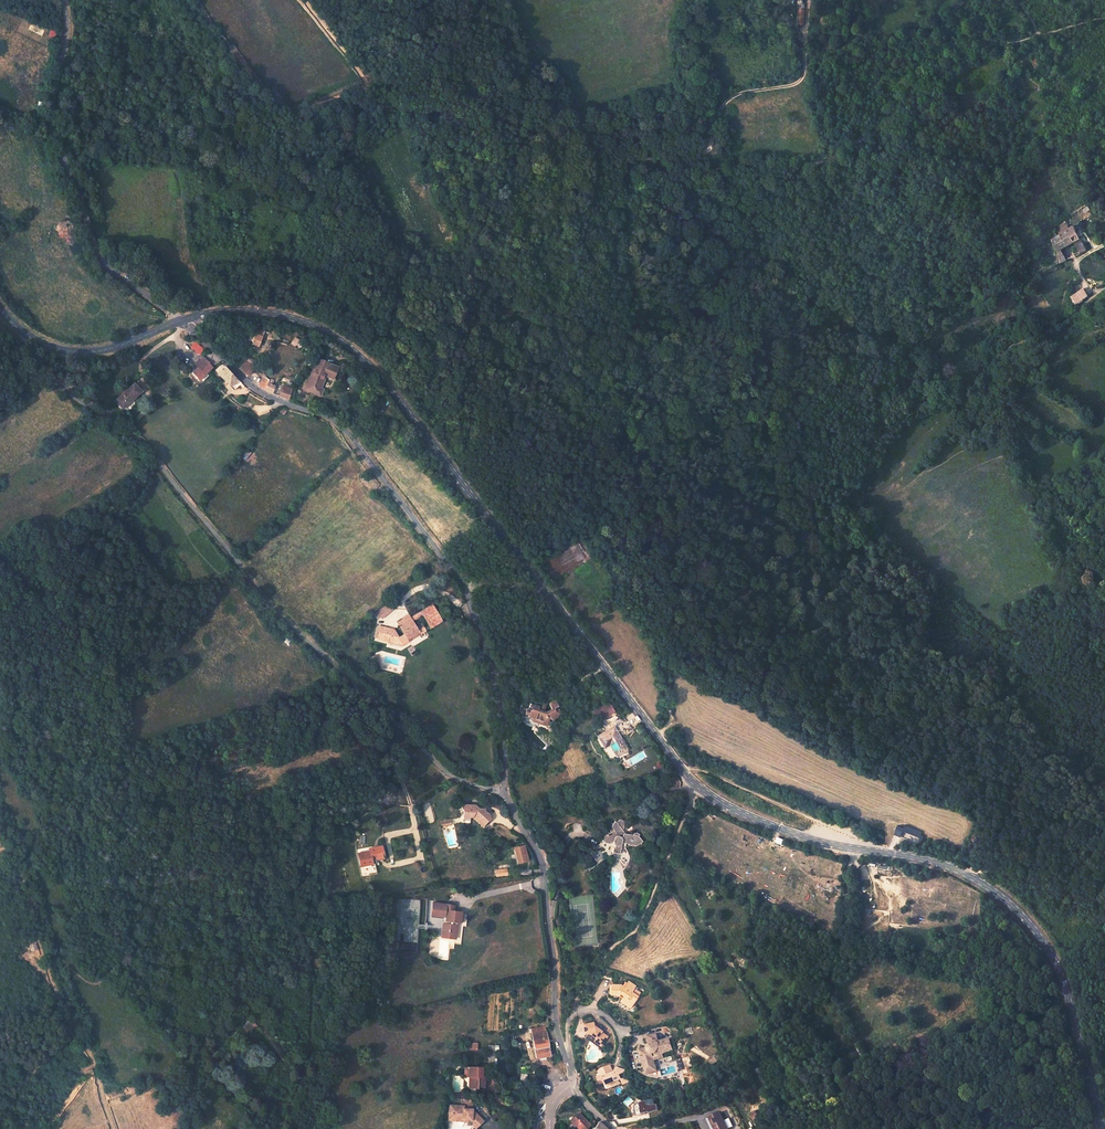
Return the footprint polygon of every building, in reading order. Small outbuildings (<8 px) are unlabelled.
[(1080,239),(1073,225),(1048,237),(1055,251),(1059,249),(1073,242),(1080,239)] [(1086,251),(1080,239),(1073,242),(1079,254),(1086,251)] [(1064,261),(1059,249),(1055,251),(1056,265),(1064,261)] [(1087,297),(1083,290),(1070,297),(1074,304),(1087,297)] [(251,345),(257,347),(263,333),(257,330),(255,335),(251,333),(248,340),(252,342),(251,345)] [(195,341),(190,347),(200,355),(205,349),(195,341)] [(245,359),(254,367),(257,364),(248,356),(245,359)] [(237,368),(247,376),(254,367),(245,359),(244,358),(237,368)] [(191,375),(198,382),(209,369),(206,366),(200,360),(196,364),(195,363),(190,368),(191,375)] [(305,388),(317,393),(325,375),(335,380),(339,369),(321,361),(315,375),(312,374),(305,388)] [(215,376),(228,387),(236,380),(224,367),(215,376)] [(263,375),(261,381),(258,386),(265,390),(271,394),(274,387),(272,385),(274,381),(270,379),(263,375)] [(237,379),(236,380),(228,387),(233,391),(241,384),(237,379)] [(134,382),(114,398),(121,406),(140,390),(134,382)] [(279,397),(288,400),(293,387),(284,384),(279,397)] [(847,487),(816,512),(816,513),(848,488),(848,487),(847,487)] [(373,615),(377,620),(380,617),(382,619),(393,609),(387,602),(373,615)] [(378,640),(396,643),(401,640),(403,644),(409,641),(407,638),(424,629),(422,624),(416,627),(413,621),(423,615),(429,626),(440,619),(432,605),(410,618),(404,622),(403,620),(397,623),(404,635),(398,638),(394,631),(380,628),(378,640)] [(440,619),(429,626),(431,628),(442,621),(440,619)] [(424,629),(407,638),(409,641),(426,631),(424,629)] [(539,706),(522,701),(519,710),(522,716),(533,720),(532,722),(547,726),(556,722),(555,719),(558,717),(558,715),(562,713),(561,710),(556,713),(554,709),(559,706),(555,700),(548,703),(551,708),(546,712),(538,709),(539,706)] [(609,702),(592,712),(595,716),(600,713),(603,718),(615,711),(609,702)] [(611,742),(619,755),(628,749),(615,726),(600,735),(606,746),(611,742)] [(573,732),(572,728),(562,731),(564,736),(573,732)] [(462,816),(473,816),(477,807),(475,805),(464,804),(462,805),(462,807),(463,810),(462,816)] [(477,807),(473,816),(483,826),(488,819),(489,815),(485,811),(485,808),(479,808),(477,807)] [(550,819),(546,823),(552,828),(556,824),(550,819)] [(619,820),(617,822),(618,823),(618,824),(623,830),(623,826),(625,821),(625,820),(624,820),(622,820),(621,819),(619,820)] [(618,823),(617,822),(615,820),(614,822),(612,822),(612,825),(611,826),(613,828),(616,833),(624,832),(623,830),(618,824),(618,823)] [(901,837),(904,831),(920,838),(922,835),(923,832),(906,825),(905,827),(899,825),(895,834),(901,837)] [(613,841),(613,842),(614,839),(614,837),(615,836),(617,835),(618,835),(619,836),(620,836),(621,837),(622,838),(622,840),(623,833),(624,833),(624,832),(616,833),(613,828),(612,828),(611,829),(610,830),(610,831),(611,832),(610,833),(609,831),(608,831),(606,831),(605,831),(604,832),(604,834),(604,836),(603,836),(605,842),(606,842),(610,843),(610,842),(611,841),(613,841)] [(637,835),(633,834),(624,833),(623,833),(622,840),(622,842),(623,842),(626,843),(628,843),(632,844),(634,844),(635,846),(639,843),(641,844),(642,842),(643,841),(639,837),(639,836),(637,835)] [(614,839),(613,842),(614,843),(614,844),(615,845),(616,845),(618,845),(621,843),(622,842),(622,840),(622,838),(621,837),(620,836),(619,836),(618,835),(617,835),(615,836),(614,837),(614,839)] [(605,842),(603,836),(600,838),(602,846),(606,857),(620,860),(624,865),(629,860),(630,857),(625,848),(625,845),(624,845),(624,844),(623,842),(622,842),(621,843),(619,853),(613,852),(613,847),(615,848),(615,846),(615,845),(614,844),(614,843),(613,842),(613,841),(611,841),(610,842),(610,843),(606,842),(605,842)] [(619,853),(621,843),(618,845),(616,845),(615,845),(614,844),(615,845),(615,846),(615,848),(613,847),(613,852),(619,853)] [(514,847),(518,864),(529,861),(525,844),(514,847)] [(358,853),(361,866),(372,863),(371,860),(382,857),(380,846),(369,849),(369,851),(358,853)] [(445,918),(442,937),(456,939),(458,923),(462,923),(463,912),(453,910),(453,905),(434,902),(432,916),(445,918)] [(627,1003),(631,1006),(636,998),(631,994),(633,990),(635,988),(627,983),(624,988),(621,986),(609,988),(610,997),(618,995),(622,998),(620,1001),(626,1004),(627,1003)] [(628,1010),(631,1006),(627,1003),(626,1004),(620,1001),(619,1003),(628,1010)] [(238,1029),(243,1035),(256,1024),(253,1021),(252,1020),(251,1020),(250,1019),(249,1019),(249,1020),(248,1020),(238,1029)] [(590,1037),(601,1045),(606,1037),(600,1033),(601,1031),(593,1025),(592,1022),(582,1024),(584,1034),(588,1033),(591,1036),(590,1037)] [(532,1039),(535,1057),(549,1056),(546,1030),(545,1027),(528,1029),(530,1039),(532,1039)] [(598,1048),(601,1045),(590,1037),(591,1036),(588,1033),(584,1038),(598,1048)] [(656,1033),(648,1036),(650,1044),(658,1041),(656,1033)] [(640,1050),(646,1068),(656,1065),(655,1060),(660,1058),(659,1055),(664,1054),(663,1052),(673,1049),(669,1038),(658,1041),(650,1044),(649,1044),(647,1048),(640,1050)] [(488,1045),(488,1066),(496,1066),(496,1046),(488,1045)] [(646,1068),(640,1050),(634,1052),(639,1070),(646,1068)] [(682,1058),(685,1067),(692,1065),(689,1056),(682,1058)] [(596,1076),(599,1084),(605,1082),(611,1083),(612,1087),(617,1086),(615,1081),(622,1079),(625,1084),(631,1082),(625,1076),(625,1069),(616,1067),(615,1071),(611,1073),(610,1071),(612,1068),(610,1064),(598,1069),(600,1075),(596,1076)] [(658,1070),(656,1065),(646,1068),(647,1073),(658,1070)] [(471,1089),(484,1089),(484,1075),(482,1075),(481,1075),(481,1072),(482,1072),(482,1068),(464,1067),(464,1077),(469,1077),(469,1081),(472,1083),(471,1089)] [(653,1104),(652,1098),(637,1102),(634,1105),(636,1113),(649,1110),(650,1117),(661,1114),(658,1103),(653,1104)] [(463,1099),(463,1106),(463,1109),(472,1109),(472,1100),(463,1099)] [(472,1124),(476,1128),(483,1121),(472,1110),(472,1109),(463,1109),(463,1106),(451,1106),(451,1116),(454,1119),(463,1119),(464,1121),(467,1121),(467,1124),(472,1124)] [(715,1128),(728,1128),(720,1112),(709,1117),(715,1128)] [(579,1128),(585,1128),(589,1125),(578,1114),(571,1121),(579,1128)] [(709,1117),(706,1118),(711,1128),(715,1128),(709,1117)]
